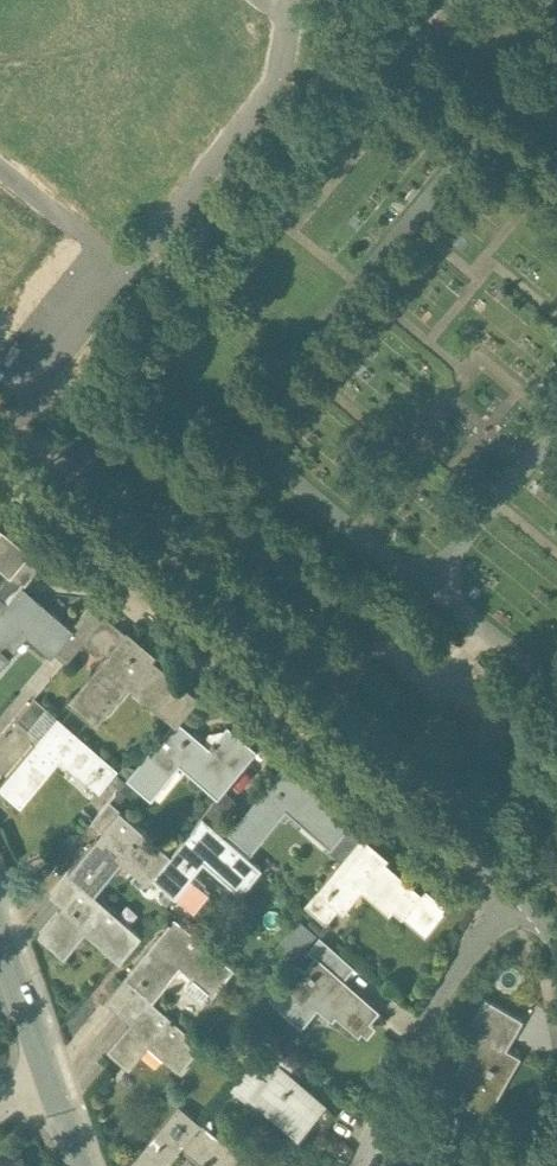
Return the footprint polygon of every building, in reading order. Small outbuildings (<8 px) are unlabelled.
[(0,526),(0,566),(10,575),(11,575),(31,552),(0,526)] [(11,575),(10,575),(0,587),(0,595),(9,603),(23,586),(43,562),(31,552),(11,575)] [(23,586),(9,603),(0,613),(0,658),(4,653),(9,657),(12,654),(7,650),(27,626),(55,650),(74,628),(72,627),(23,586)] [(92,603),(72,627),(74,628),(55,650),(66,659),(85,636),(104,614),(92,603)] [(104,614),(85,636),(109,655),(109,656),(128,633),(104,614)] [(196,696),(140,650),(143,646),(128,633),(109,656),(109,655),(73,698),(97,718),(129,680),(176,720),(176,719),(196,696)] [(35,697),(17,719),(29,730),(47,708),(35,697)] [(0,787),(0,789),(21,806),(61,758),(99,790),(118,767),(58,717),(0,787)] [(210,747),(176,719),(176,720),(128,776),(152,796),(180,762),(204,783),(242,738),(228,726),(215,741),(213,740),(211,743),(212,745),(210,747)] [(242,738),(204,783),(218,795),(224,788),(256,749),(242,738)] [(351,820),(284,764),(230,830),(252,848),(287,806),(330,842),(334,838),(335,839),(351,820)] [(218,795),(202,815),(214,826),(237,799),(224,788),(218,795)] [(109,800),(91,822),(102,831),(120,809),(109,800)] [(102,831),(69,871),(82,882),(94,892),(127,852),(153,873),(171,852),(120,809),(102,831)] [(171,852),(153,873),(175,891),(204,857),(241,889),(261,865),(214,826),(202,815),(171,852)] [(351,820),(335,839),(334,838),(330,842),(328,845),(342,857),(360,836),(364,831),(351,820)] [(422,888),(360,836),(342,857),(305,902),(326,919),(361,878),(402,912),(422,888)] [(69,871),(50,893),(63,903),(64,904),(82,882),(69,871)] [(94,892),(82,882),(64,904),(63,903),(39,932),(61,951),(85,921),(123,953),(141,931),(94,892)] [(445,908),(422,888),(402,912),(426,932),(445,908)] [(299,912),(278,933),(295,951),(317,929),(299,912)] [(235,964),(175,913),(125,973),(137,984),(150,995),(181,959),(215,987),(235,964)] [(343,953),(320,933),(309,947),(316,953),(333,966),(343,953)] [(333,966),(316,953),(309,947),(269,993),(292,1012),(311,988),(359,1028),(379,1005),(333,966)] [(125,973),(105,997),(118,1008),(137,984),(125,973)] [(137,984),(118,1008),(130,1018),(150,995),(137,984)] [(486,992),(469,1022),(479,1028),(447,1083),(487,1107),(520,1050),(506,1042),(514,1027),(489,1013),(497,999),(486,992)] [(203,1039),(150,995),(130,1018),(107,1045),(126,1061),(149,1034),(183,1063),(203,1039)] [(522,1014),(497,999),(489,1013),(514,1027),(522,1014)] [(297,1056),(272,1035),(260,1048),(285,1069),(297,1056)] [(285,1069),(260,1048),(233,1081),(257,1101),(266,1090),(305,1122),(323,1101),(285,1069)] [(180,1100),(124,1165),(162,1165),(182,1142),(210,1165),(233,1165),(243,1153),(180,1100)] [(498,1144),(505,1165),(522,1165),(537,1162),(528,1135),(498,1144)] [(0,1158),(0,1165),(26,1165),(20,1151),(0,1158)] [(243,1153),(233,1165),(259,1165),(243,1153)] [(522,1165),(556,1165),(553,1157),(537,1162),(522,1165)]
